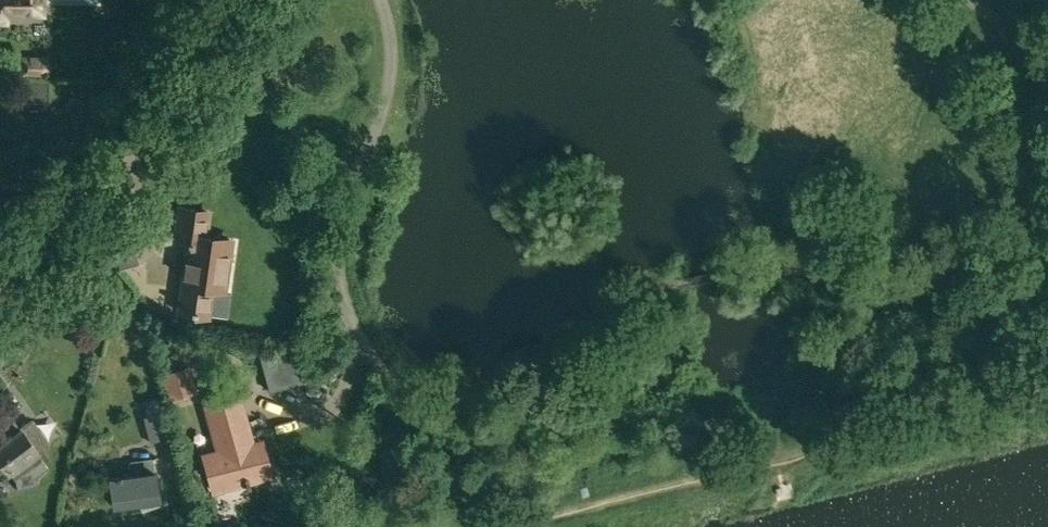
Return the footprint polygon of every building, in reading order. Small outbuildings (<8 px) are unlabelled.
[(7,20),(7,11),(18,11),(18,12),(20,12),(20,13),(44,14),(44,0),(0,0),(0,20),(7,20)] [(29,56),(20,55),(19,73),(21,75),(45,77),(50,72),(50,56),(40,56),(40,55),(29,55),(29,56)] [(27,169),(7,168),(7,167),(0,166),(0,187),(6,188),(6,186),(26,186),(27,169)] [(223,289),(230,239),(204,236),(208,212),(180,208),(175,242),(189,244),(183,286),(181,285),(179,300),(180,300),(179,311),(205,315),(209,287),(223,289)] [(142,261),(138,249),(118,255),(121,268),(142,261)] [(302,382),(293,348),(260,357),(269,390),(302,382)] [(48,466),(37,451),(38,450),(39,451),(51,442),(34,419),(22,428),(21,427),(20,428),(9,413),(19,405),(10,393),(0,400),(0,430),(6,438),(0,443),(0,459),(9,471),(10,471),(16,478),(17,487),(37,483),(36,475),(48,466)] [(156,442),(172,438),(162,396),(145,401),(156,442)] [(246,481),(271,474),(260,438),(252,441),(239,396),(207,405),(219,449),(212,451),(222,486),(245,479),(246,481)] [(159,497),(155,471),(156,471),(154,458),(144,459),(132,461),(133,474),(109,478),(113,504),(159,497)]
